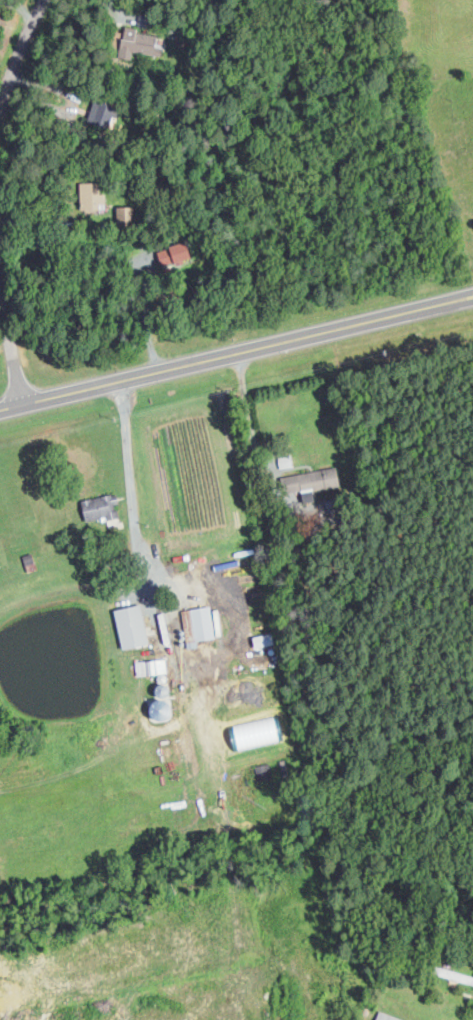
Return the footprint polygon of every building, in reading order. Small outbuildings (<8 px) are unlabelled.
[(132,51),(160,55),(163,36),(136,32),(137,28),(123,26),(120,57),(132,59),(132,51)] [(87,122),(109,128),(115,107),(93,101),(87,122)] [(80,210),(103,210),(103,193),(101,193),(101,182),(80,182),(80,210)] [(157,251),(161,266),(191,257),(186,241),(157,251)] [(278,457),(280,468),(293,466),(291,455),(278,457)] [(281,476),(284,493),(301,490),(303,502),(315,500),(313,491),(341,486),(337,466),(281,476)] [(81,501),(86,522),(107,517),(108,521),(119,518),(116,504),(119,504),(116,493),(81,501)] [(20,554),(28,552),(30,560),(22,562),(20,554)] [(122,650),(149,644),(141,605),(114,610),(122,650)] [(215,638),(210,607),(182,610),(187,648),(197,647),(197,641),(215,638)] [(250,634),(272,630),(274,641),(252,645),(250,634)] [(136,661),(136,676),(166,674),(166,660),(136,661)] [(275,759),(283,757),(286,773),(279,775),(275,759)] [(378,1010),(375,1019),(403,1019),(404,1019),(378,1010)]
